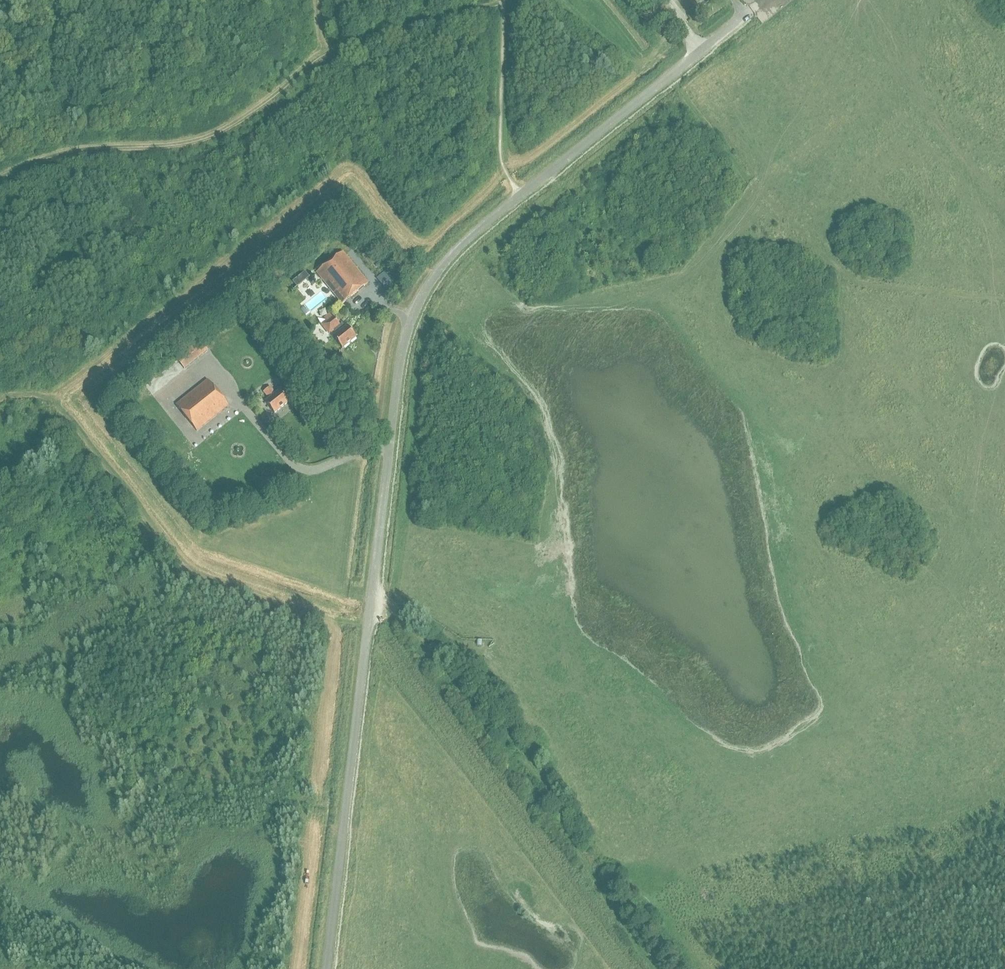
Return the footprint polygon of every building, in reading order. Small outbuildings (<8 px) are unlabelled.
[(317,273),(342,304),(368,284),(342,252),(317,273)] [(307,301),(312,309),(325,300),(320,293),(307,301)] [(329,333),(333,330),(337,334),(333,337),(342,349),(356,337),(347,326),(343,329),(330,314),(324,319),(327,323),(323,326),(329,333)] [(177,360),(184,369),(207,351),(200,341),(177,360)] [(176,405),(197,431),(228,406),(208,380),(176,405)] [(265,402),(274,414),(288,402),(279,391),(275,394),(270,387),(263,392),(269,399),(265,402)]
